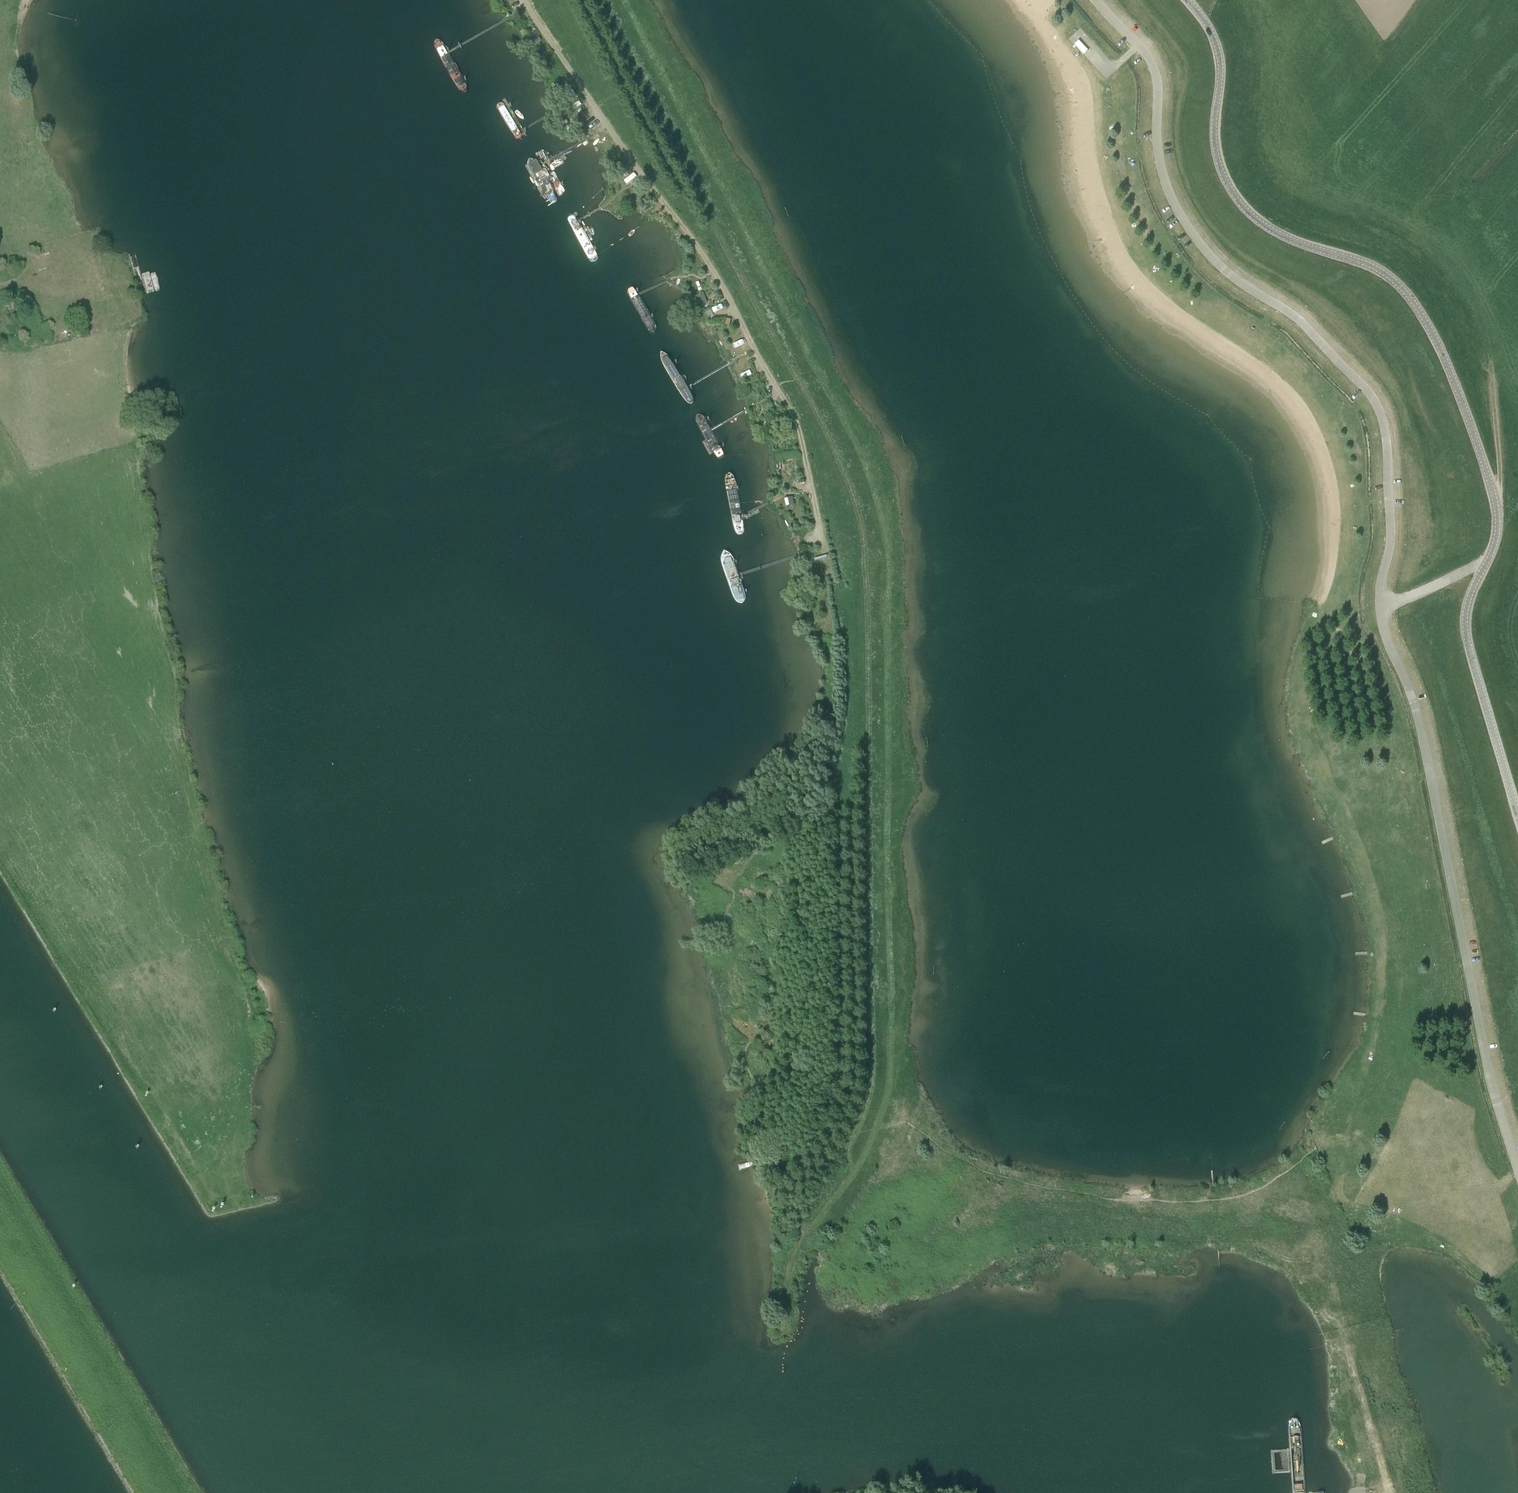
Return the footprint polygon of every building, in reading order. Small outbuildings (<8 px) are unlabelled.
[(434,45),(434,50),(457,90),(461,93),(467,95),(468,90),(467,84),(444,44),(440,42),(436,40),(434,41),(434,45)] [(1075,44),(1084,53),(1087,50),(1079,41),(1075,44)] [(503,101),(496,106),(516,141),(524,136),(503,101)] [(536,159),(525,166),(548,205),(560,199),(536,159)] [(591,262),(598,258),(574,216),(567,220),(591,262)] [(636,288),(628,292),(648,332),(655,329),(636,288)] [(662,354),(661,358),(684,402),(689,405),(692,403),(693,399),(669,355),(666,353),(662,354)] [(698,418),(698,422),(716,458),(721,461),(724,459),(724,454),(706,418),(702,417),(698,418)] [(727,476),(725,479),(736,531),(738,534),(744,533),(745,529),(734,478),(731,475),(727,476)] [(745,604),(747,599),(733,559),(730,555),(725,553),(723,557),(722,562),(736,603),(740,606),(745,604)]
